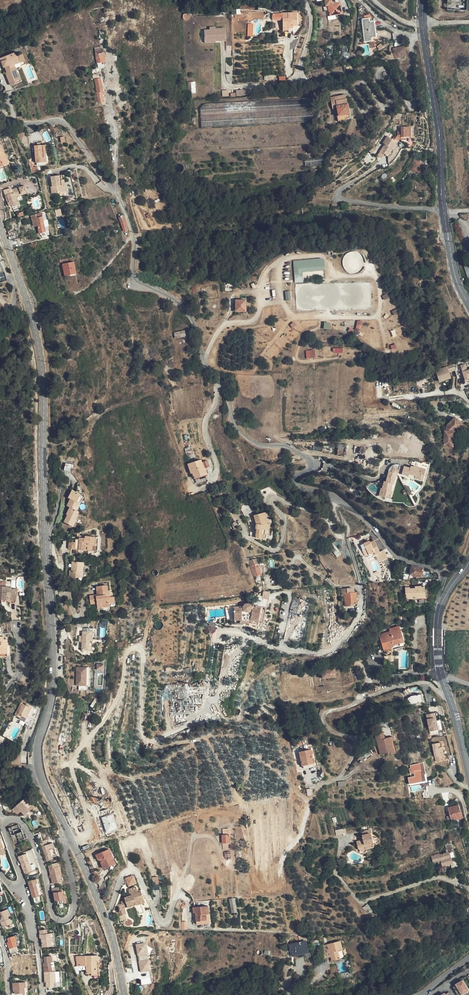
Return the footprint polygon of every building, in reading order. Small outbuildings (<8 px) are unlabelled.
[(326,5),(328,5),(330,16),(342,14),(340,3),(335,4),(335,0),(325,0),(326,5)] [(283,19),(283,22),(283,30),(288,30),(289,28),(293,28),(293,26),(297,26),(296,13),(280,14),(281,19),(283,19)] [(371,38),(373,38),(377,37),(375,21),(371,21),(369,22),(368,19),(363,19),(365,42),(371,41),(371,38)] [(216,30),(210,30),(205,30),(205,40),(216,40),(216,41),(226,41),(226,29),(216,29),(216,30)] [(403,37),(389,43),(394,49),(393,49),(395,58),(406,56),(403,37)] [(284,45),(270,46),(271,54),(282,54),(284,47),(284,45)] [(95,47),(97,58),(105,57),(103,46),(95,47)] [(19,79),(16,73),(15,73),(13,69),(11,66),(18,63),(15,56),(12,57),(10,53),(0,58),(0,68),(2,68),(4,67),(5,70),(4,71),(5,73),(3,74),(9,86),(14,84),(14,81),(19,79)] [(95,79),(98,92),(96,92),(98,103),(104,101),(102,91),(103,91),(100,78),(95,79)] [(338,117),(339,121),(347,120),(347,119),(350,118),(347,99),(346,99),(345,95),(331,98),(333,109),(338,108),(339,116),(338,117)] [(201,108),(202,128),(314,122),(313,98),(204,104),(201,108)] [(414,136),(413,126),(403,127),(404,132),(399,133),(400,136),(400,140),(405,140),(404,137),(414,136)] [(390,136),(386,140),(389,142),(387,144),(381,151),(388,157),(399,144),(398,143),(395,140),(390,136)] [(44,151),(46,150),(46,145),(35,145),(36,162),(47,162),(46,153),(44,153),(44,151)] [(8,161),(1,146),(0,146),(0,167),(4,165),(3,163),(8,161)] [(422,173),(425,164),(415,161),(412,169),(422,173)] [(393,176),(386,182),(389,186),(396,180),(393,176)] [(63,186),(64,186),(63,181),(53,182),(54,187),(55,193),(53,193),(55,200),(65,198),(63,186)] [(8,190),(4,192),(5,196),(6,199),(8,198),(10,203),(8,203),(9,207),(12,206),(13,208),(18,206),(19,206),(17,201),(16,202),(14,196),(21,194),(21,196),(26,194),(23,186),(11,191),(8,192),(8,190)] [(388,198),(392,189),(387,186),(383,195),(388,198)] [(42,214),(35,215),(36,220),(32,221),(33,226),(37,225),(39,234),(46,233),(42,214)] [(123,216),(119,218),(124,232),(127,230),(125,225),(126,225),(123,216)] [(304,282),(303,272),(326,270),(325,258),(294,260),(295,282),(304,282)] [(73,262),(62,264),(65,275),(76,273),(74,263),(73,263),(73,262)] [(236,300),(236,311),(246,310),(246,300),(236,300)] [(184,328),(174,330),(176,338),(186,336),(184,328)] [(306,350),(307,358),(316,357),(315,349),(306,350)] [(454,365),(453,365),(455,371),(456,371),(458,377),(468,373),(466,364),(465,364),(464,362),(457,364),(458,367),(455,367),(454,365)] [(447,373),(455,371),(453,365),(436,371),(438,376),(447,373)] [(464,424),(457,418),(449,426),(449,431),(449,435),(447,435),(447,446),(453,447),(454,439),(457,439),(457,431),(464,424)] [(339,454),(346,453),(345,444),(337,445),(339,454)] [(211,459),(204,462),(206,468),(213,465),(211,459)] [(204,467),(202,460),(188,464),(191,472),(192,471),(194,478),(206,474),(204,467)] [(73,471),(74,464),(66,463),(65,469),(73,471)] [(393,484),(396,472),(408,475),(408,473),(415,475),(415,478),(420,479),(422,474),(420,473),(421,469),(413,467),(410,466),(410,468),(399,465),(398,468),(393,467),(391,473),(389,472),(388,477),(386,482),(384,482),(384,485),(381,493),(386,494),(385,496),(390,497),(392,492),(389,491),(391,484),(393,484)] [(423,480),(425,469),(413,466),(413,467),(421,469),(420,473),(422,474),(420,479),(423,480)] [(385,496),(386,494),(381,493),(384,485),(382,484),(379,496),(390,499),(390,497),(385,496)] [(78,502),(81,495),(72,490),(68,497),(71,499),(67,506),(70,507),(67,514),(68,515),(64,522),(73,527),(77,520),(76,519),(79,512),(76,510),(80,503),(78,502)] [(257,537),(263,538),(263,534),(266,534),(267,529),(269,530),(270,523),(268,523),(265,512),(255,515),(257,523),(256,528),(258,528),(257,537)] [(233,517),(230,519),(235,529),(238,527),(233,517)] [(95,546),(96,538),(86,537),(85,539),(79,539),(79,540),(75,540),(75,543),(68,543),(67,549),(91,552),(91,546),(95,546)] [(377,551),(371,539),(367,541),(366,540),(356,544),(362,555),(371,551),(372,553),(377,551)] [(377,551),(372,553),(376,561),(385,557),(381,549),(377,551)] [(256,559),(251,560),(256,577),(262,575),(256,559)] [(80,572),(83,572),(84,562),(73,561),(73,571),(70,571),(70,577),(79,578),(80,572)] [(422,577),(423,568),(418,567),(412,566),(410,574),(422,577)] [(97,595),(98,604),(98,608),(109,607),(109,603),(115,603),(115,597),(110,597),(110,591),(107,591),(107,585),(97,586),(97,595)] [(419,595),(426,595),(425,585),(418,586),(418,588),(415,588),(410,588),(410,587),(405,587),(406,598),(419,597),(419,595)] [(16,589),(12,588),(12,586),(0,586),(0,599),(11,600),(11,602),(16,602),(16,589)] [(347,588),(341,588),(342,596),(345,595),(346,606),(357,605),(356,592),(352,592),(352,588),(347,588)] [(251,622),(251,623),(253,623),(253,620),(259,621),(261,606),(247,603),(246,604),(245,605),(244,606),(235,607),(235,620),(241,619),(241,623),(245,623),(245,622),(251,622)] [(389,647),(404,643),(399,626),(389,629),(390,632),(379,635),(384,650),(390,649),(389,647)] [(93,650),(93,628),(81,628),(81,650),(93,650)] [(390,649),(384,650),(384,652),(392,650),(392,648),(404,644),(404,643),(389,647),(390,649)] [(90,685),(89,667),(77,667),(77,683),(80,683),(80,685),(87,685),(90,685)] [(336,668),(320,669),(320,679),(337,678),(336,668)] [(27,703),(26,705),(21,702),(15,714),(21,717),(20,718),(28,722),(36,708),(27,703)] [(433,725),(435,724),(434,721),(435,720),(433,711),(427,712),(427,714),(425,715),(429,730),(434,729),(433,725)] [(394,754),(392,741),(390,741),(389,738),(385,739),(382,739),(381,737),(385,737),(384,732),(376,734),(380,755),(387,753),(388,756),(394,754)] [(439,755),(443,754),(442,745),(440,741),(432,742),(436,760),(440,759),(439,755)] [(364,759),(372,753),(372,752),(376,750),(374,747),(362,755),(364,759)] [(311,749),(299,752),(302,766),(314,763),(311,749)] [(21,764),(21,755),(11,755),(11,763),(21,764)] [(410,783),(427,780),(424,762),(410,765),(412,776),(409,777),(410,783)] [(21,813),(26,809),(24,806),(27,804),(31,802),(25,794),(14,802),(21,813)] [(457,816),(461,815),(458,805),(448,807),(451,820),(454,819),(454,820),(458,819),(457,816)] [(102,818),(108,832),(119,828),(113,814),(102,818)] [(16,824),(6,827),(13,845),(24,841),(18,827),(17,828),(16,824)] [(363,840),(356,841),(358,847),(364,846),(365,849),(374,847),(374,843),(378,842),(377,836),(372,837),(371,833),(362,835),(363,840)] [(222,835),(222,844),(229,843),(230,843),(230,834),(223,835),(222,835)] [(51,842),(40,846),(45,860),(51,858),(50,855),(55,853),(51,842)] [(450,843),(446,844),(448,852),(439,855),(440,860),(437,861),(439,867),(441,866),(442,866),(451,863),(450,859),(454,857),(455,855),(451,843),(450,843)] [(109,849),(96,855),(98,860),(99,859),(103,868),(115,863),(109,849)] [(25,852),(16,855),(17,858),(22,857),(23,860),(28,859),(25,852)] [(22,857),(17,858),(23,872),(32,869),(28,859),(23,860),(22,857)] [(59,875),(57,866),(48,868),(51,883),(59,881),(58,875),(59,875)] [(30,894),(37,892),(34,882),(33,879),(28,880),(29,884),(27,884),(30,894)] [(56,904),(63,902),(61,890),(52,891),(53,900),(55,900),(56,904)] [(138,892),(137,890),(129,890),(128,890),(128,891),(130,895),(126,897),(125,898),(126,900),(122,901),(122,902),(121,903),(122,906),(123,908),(124,908),(127,907),(128,907),(136,905),(136,904),(137,905),(141,903),(145,902),(141,891),(138,892)] [(235,898),(229,899),(231,913),(237,912),(235,898)] [(136,904),(136,905),(139,914),(144,912),(141,903),(137,905),(136,904)] [(122,906),(117,907),(120,915),(126,913),(124,908),(123,908),(122,906)] [(201,921),(207,920),(206,914),(209,914),(208,906),(193,907),(193,913),(195,912),(197,924),(201,924),(201,921)] [(4,909),(0,911),(0,920),(0,924),(1,926),(9,924),(4,909)] [(47,933),(40,934),(39,934),(39,938),(41,937),(42,947),(51,946),(50,933),(47,933)] [(17,945),(14,936),(6,938),(7,941),(8,943),(7,943),(10,952),(17,950),(15,945),(17,945)] [(331,959),(341,957),(339,949),(343,948),(341,939),(328,942),(329,950),(331,955),(331,959)] [(307,950),(305,941),(301,942),(290,945),(292,955),(305,952),(306,951),(307,950)] [(147,943),(135,945),(140,973),(152,971),(147,943)] [(50,966),(51,966),(50,961),(51,961),(51,955),(43,956),(44,962),(43,962),(43,967),(50,966)] [(87,973),(91,973),(97,973),(96,961),(98,961),(98,955),(80,956),(80,967),(86,967),(87,973)] [(53,982),(55,982),(54,971),(51,971),(44,971),(44,977),(46,977),(46,982),(46,987),(54,987),(53,982)] [(457,985),(454,987),(458,994),(461,992),(462,994),(466,992),(465,990),(468,988),(463,980),(459,982),(457,984),(456,984),(457,985)] [(12,983),(12,987),(14,987),(14,991),(14,994),(24,993),(24,987),(25,987),(25,982),(12,983)]
